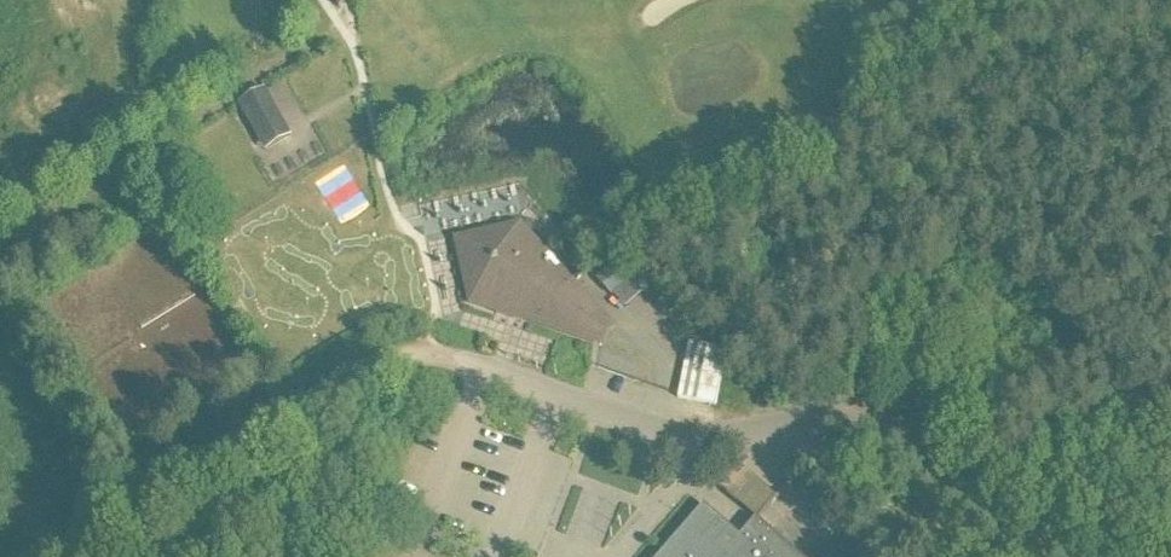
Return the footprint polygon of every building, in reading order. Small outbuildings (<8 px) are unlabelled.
[(292,139),(265,92),(239,107),(266,154),(292,139)] [(563,246),(547,261),(518,230),(458,243),(472,303),(600,343),(609,329),(573,290),(589,275),(563,246)] [(616,262),(596,281),(613,299),(633,280),(616,262)] [(693,343),(684,402),(713,406),(722,347),(693,343)] [(712,483),(756,521),(776,498),(731,460),(712,483)] [(756,521),(740,539),(704,507),(661,556),(798,556),(756,521)]
